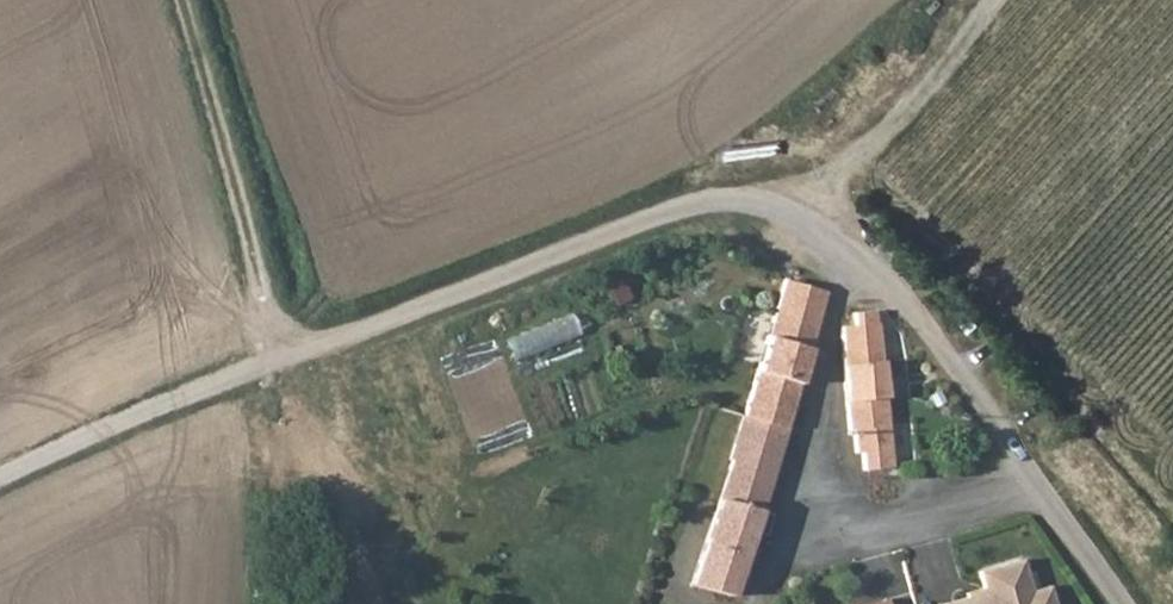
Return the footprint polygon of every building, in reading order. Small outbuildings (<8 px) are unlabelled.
[(855,324),(877,322),(875,310),(854,312),(855,324)] [(517,359),(585,342),(579,318),(511,335),(517,359)] [(703,559),(694,585),(735,596),(762,511),(816,330),(786,320),(782,319),(775,341),(768,341),(738,450),(703,559)] [(877,322),(855,324),(841,326),(841,338),(846,387),(854,435),(863,435),(866,457),(873,455),(876,470),(901,469),(881,322),(877,322)] [(762,511),(735,596),(754,597),(778,517),(762,511)] [(1059,584),(1038,589),(1031,558),(982,569),(987,594),(938,603),(1064,603),(1059,584)]
